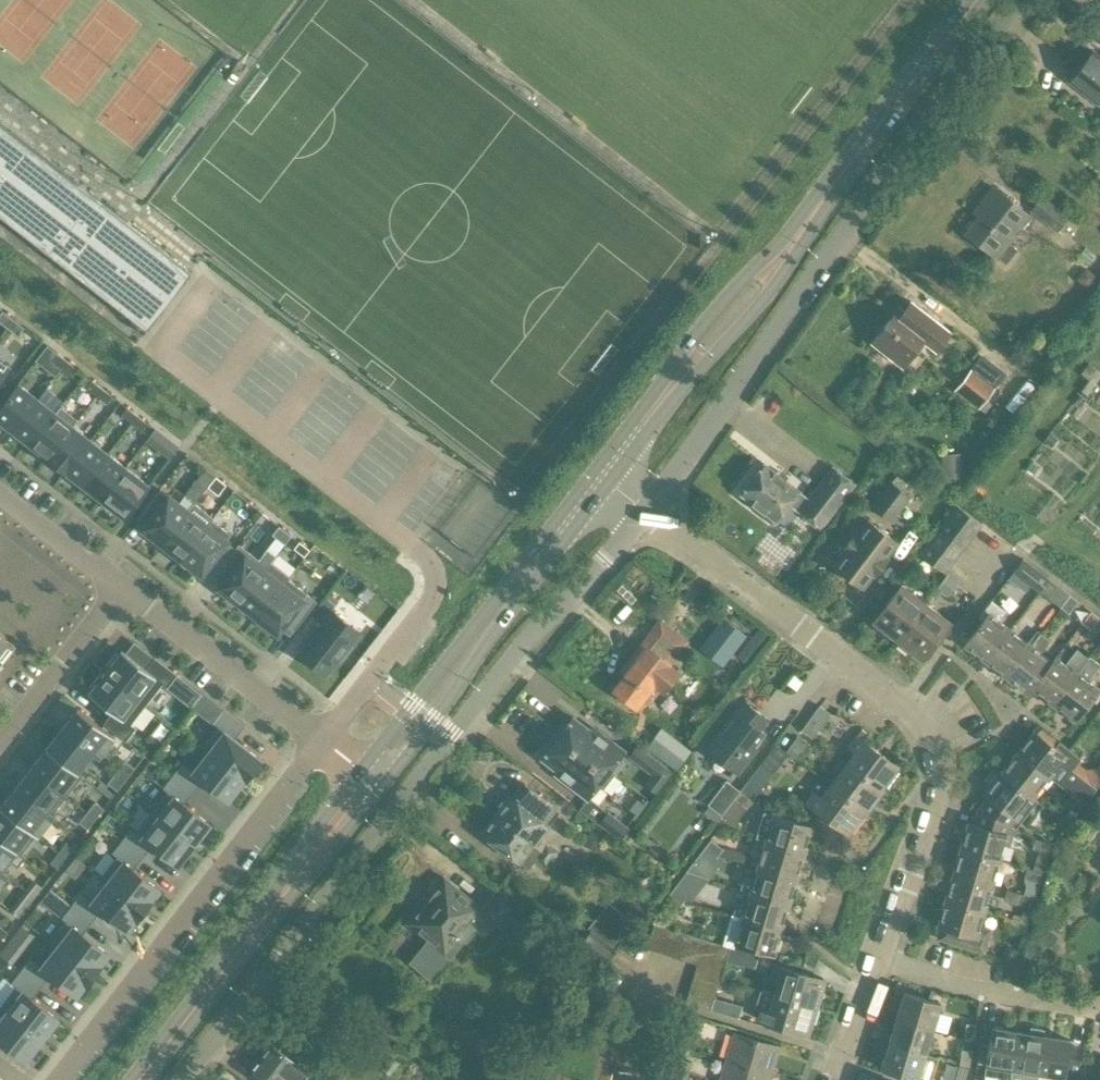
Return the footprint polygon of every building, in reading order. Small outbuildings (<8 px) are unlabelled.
[(1080,65),(1099,81),(1099,58),(1090,51),(1089,52),(1085,52),(1080,60),(1081,63),(1080,65)] [(1080,65),(1078,67),(1075,67),(1069,74),(1071,77),(1068,80),(1098,102),(1099,103),(1099,81),(1080,65)] [(147,329),(192,271),(0,122),(0,215),(147,329)] [(1017,249),(1008,242),(1030,214),(994,186),(981,203),(984,209),(966,232),(1006,263),(1017,249)] [(1056,229),(1067,215),(1042,196),(1031,209),(1056,229)] [(898,310),(874,340),(904,363),(923,339),(936,349),(950,331),(911,302),(902,313),(898,310)] [(7,328),(13,319),(3,311),(0,314),(0,322),(7,328)] [(13,319),(7,328),(18,336),(24,328),(13,319)] [(55,363),(62,368),(67,361),(57,353),(52,360),(55,363)] [(9,367),(0,361),(0,379),(9,367)] [(67,361),(62,368),(72,376),(78,369),(69,363),(67,361)] [(994,387),(972,369),(956,390),(978,407),(979,406),(985,410),(990,405),(984,400),(994,387)] [(87,387),(97,395),(102,388),(92,380),(87,387)] [(13,431),(38,399),(20,385),(20,384),(19,383),(0,408),(0,421),(13,431)] [(102,388),(97,395),(107,403),(113,396),(102,388)] [(13,431),(30,445),(56,412),(38,399),(13,431)] [(122,415),(132,423),(137,416),(127,408),(122,415)] [(30,445),(48,459),(73,426),(56,412),(30,445)] [(137,416),(132,423),(142,431),(148,424),(137,416)] [(48,459),(66,472),(91,440),(73,426),(48,459)] [(66,472),(83,486),(108,453),(91,440),(66,472)] [(83,486),(101,499),(126,467),(108,453),(83,486)] [(855,483),(833,466),(808,498),(798,491),(799,490),(764,463),(742,492),(777,519),(791,502),(799,508),(798,510),(821,527),(855,483)] [(126,467),(101,499),(123,516),(122,517),(123,518),(149,485),(148,484),(126,467)] [(226,485),(216,477),(208,487),(218,495),(226,485)] [(910,494),(892,481),(874,505),(891,518),(910,494)] [(150,538),(162,547),(164,545),(190,512),(188,511),(169,496),(159,489),(142,512),(151,520),(144,529),(152,535),(150,538)] [(194,502),(188,511),(190,512),(164,545),(171,550),(169,553),(180,561),(213,520),(214,518),(194,502)] [(973,535),(983,522),(958,503),(948,516),(973,535)] [(948,516),(939,528),(964,547),(973,535),(948,516)] [(874,569),(876,571),(888,556),(885,554),(897,539),(869,518),(858,533),(855,531),(844,546),(846,548),(835,563),(843,569),(841,571),(853,580),(855,578),(862,584),(874,569)] [(213,520),(180,561),(191,570),(193,567),(201,574),(209,564),(218,571),(236,548),(226,541),(231,535),(213,520)] [(279,526),(272,535),(284,544),(291,535),(279,526)] [(955,559),(964,547),(939,528),(930,540),(955,559)] [(955,559),(930,540),(920,553),(945,572),(955,559)] [(310,550),(299,542),(294,549),(304,557),(310,550)] [(236,548),(218,571),(227,579),(220,588),(228,594),(226,597),(236,605),(267,566),(239,544),(236,548)] [(1039,591),(1049,578),(1023,558),(1013,571),(1014,571),(1009,578),(1025,590),(1030,584),(1039,591)] [(267,566),(236,605),(248,614),(250,611),(257,617),(258,618),(289,579),(290,577),(270,561),(267,566)] [(947,576),(939,587),(932,596),(936,599),(940,593),(947,598),(957,584),(947,576)] [(1039,591),(1060,607),(1070,594),(1049,578),(1039,591)] [(257,617),(255,619),(267,629),(269,626),(277,633),(284,623),(294,631),(317,601),(307,594),(308,594),(289,579),(258,618),(257,617)] [(874,619),(898,638),(926,601),(902,583),(874,619)] [(1070,594),(1060,607),(1069,614),(1079,601),(1070,594)] [(965,643),(987,659),(1011,628),(1000,620),(1006,611),(991,600),(977,617),(982,621),(965,643)] [(950,620),(926,601),(898,638),(923,657),(950,620)] [(332,610),(299,653),(326,675),(338,659),(341,662),(352,648),(348,646),(360,631),(332,610)] [(1099,618),(1091,611),(1082,623),(1090,630),(1099,618)] [(686,642),(660,621),(627,663),(631,666),(614,688),(620,692),(618,695),(629,703),(631,701),(637,706),(654,684),(663,690),(678,671),(669,664),(686,642)] [(1031,644),(1011,628),(987,659),(1008,675),(1032,644),(1031,644)] [(1051,659),(1042,652),(1050,641),(1040,633),(1031,644),(1032,644),(1008,675),(1029,692),(1034,686),(1033,686),(1052,660),(1051,659)] [(14,644),(0,634),(0,662),(14,644)] [(1076,648),(1066,662),(1055,654),(1051,659),(1052,660),(1033,686),(1034,686),(1054,702),(1088,658),(1076,648)] [(108,669),(106,672),(147,704),(163,684),(167,687),(177,675),(155,657),(146,669),(122,650),(121,651),(121,652),(119,655),(116,653),(105,667),(108,669)] [(1089,680),(1099,665),(1099,664),(1089,656),(1088,658),(1054,702),(1075,719),(1099,688),(1089,680)] [(147,704),(106,672),(103,675),(101,673),(90,687),(92,689),(90,692),(89,692),(88,693),(112,712),(104,723),(126,741),(136,728),(131,724),(147,704)] [(803,682),(793,674),(787,683),(797,690),(803,682)] [(760,730),(768,719),(744,700),(707,749),(738,773),(757,749),(753,746),(763,733),(760,730)] [(830,713),(820,705),(802,730),(812,738),(830,713)] [(77,708),(62,728),(94,753),(92,755),(99,759),(115,738),(77,708)] [(202,747),(209,752),(245,780),(261,759),(235,739),(244,727),(223,711),(213,723),(218,727),(202,747)] [(565,720),(554,734),(611,778),(625,760),(619,756),(625,749),(599,730),(593,731),(573,716),(568,723),(565,720)] [(661,727),(647,745),(676,768),(691,750),(661,727)] [(62,728),(46,748),(78,773),(78,772),(92,755),(94,753),(62,728)] [(1034,729),(1017,752),(1047,776),(1072,795),(1084,804),(1096,789),(1072,770),(1081,759),(1059,742),(1056,746),(1034,729)] [(603,788),(611,778),(554,734),(544,748),(547,751),(542,757),(561,772),(562,778),(588,798),(598,784),(603,788)] [(857,748),(847,761),(882,788),(899,765),(857,734),(851,743),(857,748)] [(807,745),(796,738),(786,752),(797,759),(807,745)] [(629,755),(649,771),(653,773),(644,784),(656,793),(673,771),(637,744),(629,755)] [(46,748),(31,768),(67,796),(83,776),(78,772),(78,773),(46,748)] [(182,763),(172,776),(193,792),(203,780),(229,800),(245,780),(209,752),(193,772),(182,763)] [(1002,771),(1000,773),(1031,797),(1047,776),(1017,752),(1002,771)] [(882,788),(847,761),(842,758),(836,766),(842,771),(833,783),(866,808),(869,810),(884,789),(882,788)] [(126,762),(117,773),(126,780),(135,768),(126,762)] [(753,797),(757,792),(773,771),(761,762),(741,788),(753,797)] [(31,768),(16,787),(52,815),(67,796),(31,768)] [(980,808),(979,809),(1009,825),(1031,797),(1000,773),(997,771),(989,780),(993,783),(985,793),(990,796),(980,808)] [(126,780),(117,773),(109,784),(117,791),(126,780)] [(168,792),(152,812),(194,845),(210,824),(184,804),(193,792),(172,776),(163,788),(168,792)] [(722,813),(735,797),(740,789),(727,778),(708,803),(722,813)] [(866,808),(833,783),(831,782),(821,795),(814,790),(807,800),(849,831),(866,808)] [(16,787),(0,807),(36,835),(35,836),(38,838),(54,816),(52,815),(16,787)] [(555,851),(558,848),(540,834),(547,825),(546,824),(559,808),(532,788),(520,804),(511,798),(509,801),(506,801),(501,808),(501,811),(498,816),(551,857),(550,858),(560,866),(565,859),(555,851)] [(741,788),(740,789),(735,797),(747,806),(752,799),(753,797),(741,788)] [(1078,813),(1084,804),(1072,795),(1065,803),(1078,813)] [(95,802),(87,812),(96,819),(104,808),(95,802)] [(0,807),(0,839),(21,855),(22,854),(35,836),(36,835),(0,807)] [(757,835),(766,838),(803,849),(811,823),(765,809),(757,835)] [(1010,846),(1015,828),(1009,825),(979,809),(975,821),(970,820),(962,846),(999,857),(1003,844),(1010,846)] [(608,811),(600,822),(620,838),(629,826),(608,811)] [(96,819),(87,812),(79,822),(88,829),(96,819)] [(131,828),(122,840),(143,857),(152,845),(178,865),(194,845),(152,812),(136,832),(131,828)] [(529,867),(537,857),(546,864),(550,858),(551,857),(498,816),(497,818),(493,818),(488,824),(489,827),(485,831),(529,867)] [(596,826),(583,843),(595,852),(608,835),(596,826)] [(796,875),(803,849),(766,838),(759,863),(796,875)] [(1,872),(2,870),(10,861),(18,867),(26,857),(22,854),(21,855),(0,839),(0,871),(1,872)] [(704,848),(717,857),(723,849),(711,839),(704,848)] [(1028,865),(1043,870),(1050,843),(1035,839),(1028,865)] [(101,878),(107,882),(143,910),(160,889),(134,869),(143,857),(122,840),(112,853),(117,856),(101,878)] [(66,843),(58,853),(65,858),(73,848),(66,843)] [(962,846),(954,871),(992,882),(999,857),(962,846)] [(717,857),(704,848),(698,855),(711,865),(717,857)] [(65,858),(58,853),(51,863),(58,868),(65,858)] [(759,863),(754,879),(744,876),(740,889),(750,892),(751,889),(788,900),(796,875),(759,863)] [(1043,870),(1028,865),(1024,878),(1039,882),(1043,870)] [(0,871),(0,886),(8,875),(2,870),(1,872),(0,871)] [(954,871),(947,897),(984,908),(992,882),(954,871)] [(501,927),(519,905),(498,888),(481,908),(445,879),(411,921),(429,936),(409,960),(424,972),(443,948),(451,954),(475,925),(485,934),(495,921),(501,927)] [(81,893),(71,905),(92,922),(102,910),(128,930),(143,910),(107,882),(92,902),(81,893)] [(42,888),(35,883),(28,891),(35,896),(42,888)] [(670,892),(683,902),(689,894),(677,884),(670,892)] [(736,902),(733,912),(743,916),(780,927),(788,900),(751,889),(750,892),(746,904),(736,902)] [(28,891),(12,912),(19,917),(35,896),(28,891)] [(683,902),(670,892),(664,901),(677,910),(683,902)] [(1032,908),(1035,898),(1024,895),(1019,893),(1016,903),(1032,908)] [(950,935),(949,939),(985,950),(990,932),(979,928),(984,908),(947,897),(939,923),(942,924),(940,932),(950,935)] [(50,942),(56,947),(92,975),(109,954),(83,934),(92,922),(71,905),(62,918),(66,921),(50,942)] [(731,914),(722,943),(730,946),(734,947),(735,942),(772,953),(780,927),(743,916),(733,912),(732,914),(731,914)] [(1024,933),(1027,923),(1012,919),(1009,929),(1024,933)] [(0,952),(15,963),(36,933),(22,922),(0,952)] [(660,951),(668,927),(655,923),(647,948),(660,951)] [(680,931),(668,927),(660,951),(672,955),(680,931)] [(612,945),(591,929),(579,944),(600,960),(612,945)] [(692,934),(680,931),(672,955),(684,959),(692,934)] [(722,971),(726,959),(730,946),(722,943),(692,934),(684,959),(697,963),(722,971)] [(740,950),(733,948),(734,947),(730,946),(726,959),(737,962),(740,950)] [(30,958),(20,970),(42,987),(51,975),(77,995),(92,975),(56,947),(41,967),(30,958)] [(779,977),(774,993),(816,1005),(824,978),(774,962),(770,974),(779,977)] [(718,983),(722,971),(697,963),(694,975),(718,983)] [(0,1007),(0,1008),(6,1012),(42,1040),(58,1019),(32,999),(42,987),(20,970),(11,982),(16,986),(0,1007)] [(694,975),(690,988),(714,996),(718,983),(694,975)] [(686,1001),(711,1008),(714,998),(714,996),(690,988),(686,1001)] [(904,989),(896,1015),(932,1026),(940,1000),(904,989)] [(807,1033),(816,1005),(774,993),(769,1009),(760,1007),(757,1017),(807,1033)] [(725,1001),(714,998),(711,1008),(737,1016),(739,1009),(730,1007),(731,1005),(724,1003),(725,1001)] [(0,1040),(27,1060),(42,1040),(6,1012),(0,1019),(0,1040)] [(896,1015),(889,1040),(925,1051),(932,1026),(896,1015)] [(701,1031),(705,1019),(695,1016),(691,1028),(701,1031)] [(964,1039),(974,1041),(976,1026),(966,1024),(964,1039)] [(1011,1077),(1012,1066),(1018,1030),(992,1026),(986,1062),(984,1075),(999,1078),(998,1079),(1010,1079),(1011,1077)] [(1038,1071),(1044,1035),(1045,1029),(1032,1026),(1031,1032),(1018,1030),(1012,1066),(1011,1077),(1027,1079),(1037,1079),(1038,1071)] [(734,1030),(727,1056),(770,1069),(778,1043),(734,1030)] [(1044,1035),(1038,1071),(1052,1073),(1051,1079),(1077,1079),(1080,1059),(1068,1057),(1071,1039),(1044,1035)] [(917,1076),(925,1051),(889,1040),(881,1066),(917,1076)] [(261,1056),(292,1079),(304,1079),(310,1072),(298,1063),(298,1062),(272,1042),(261,1056)] [(960,1065),(970,1066),(972,1050),(962,1049),(960,1065)] [(261,1056),(250,1070),(263,1079),(292,1079),(261,1056)] [(720,1079),(767,1079),(770,1069),(727,1056),(720,1079)] [(679,1070),(689,1073),(692,1062),(682,1059),(679,1070)] [(350,1072),(337,1062),(331,1070),(344,1079),(350,1072)] [(679,1070),(676,1079),(686,1079),(689,1073),(679,1070)]
